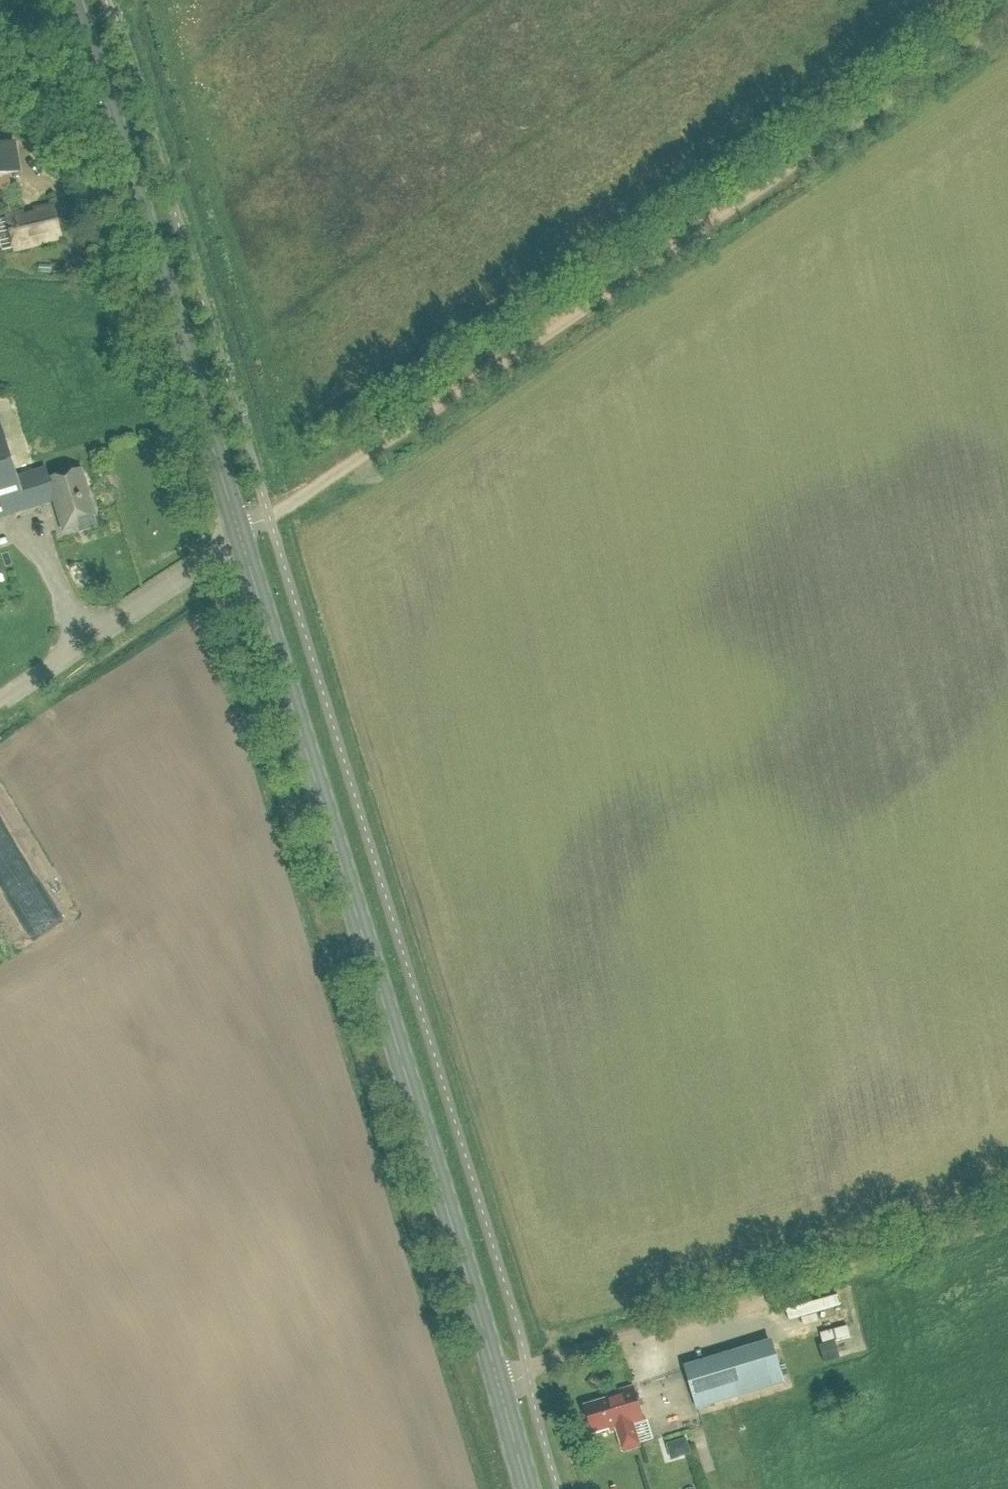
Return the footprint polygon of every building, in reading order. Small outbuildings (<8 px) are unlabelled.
[(3,145),(0,145),(0,190),(12,188),(3,145)] [(53,206),(6,217),(7,218),(0,220),(0,240),(2,250),(13,248),(14,250),(61,239),(53,206)] [(0,425),(0,519),(27,510),(26,507),(53,498),(64,532),(79,527),(78,523),(87,520),(87,517),(95,514),(82,470),(50,480),(46,468),(17,477),(0,425)] [(846,1325),(819,1332),(822,1345),(849,1339),(846,1325)] [(781,1342),(687,1370),(700,1412),(793,1385),(781,1342)] [(644,1421),(633,1387),(608,1395),(609,1398),(584,1406),(593,1433),(609,1428),(610,1433),(616,1431),(623,1452),(641,1446),(634,1424),(644,1421)] [(667,1447),(680,1462),(704,1443),(691,1427),(667,1447)]
